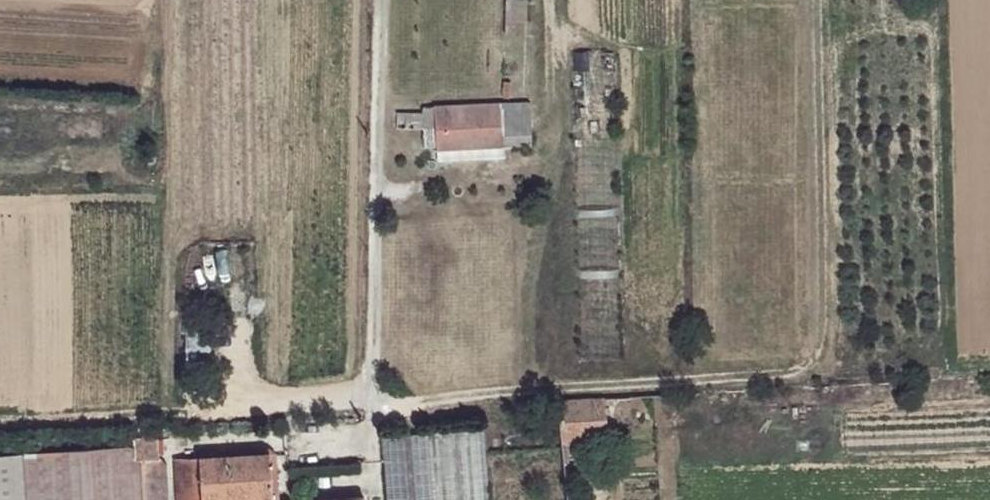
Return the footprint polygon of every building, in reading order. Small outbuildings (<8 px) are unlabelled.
[(511,37),(533,39),(534,0),(511,0),(511,37)] [(515,86),(508,88),(506,104),(515,104),(515,86)] [(513,113),(505,116),(506,131),(529,131),(529,121),(527,113),(520,111),(513,113)] [(505,116),(440,119),(440,152),(507,150),(506,131),(505,116)] [(407,122),(397,121),(398,135),(407,136),(407,122)] [(507,150),(440,152),(440,166),(507,162),(507,150)] [(186,302),(186,364),(209,364),(209,302),(186,302)] [(560,402),(563,427),(597,423),(596,400),(560,402)] [(389,437),(393,499),(489,499),(485,430),(389,437)] [(143,435),(144,446),(148,499),(171,499),(168,432),(143,435)] [(37,455),(40,499),(148,499),(144,446),(37,455)] [(183,460),(185,499),(268,499),(283,499),(279,453),(183,460)] [(0,459),(0,499),(40,499),(37,455),(0,459)]
